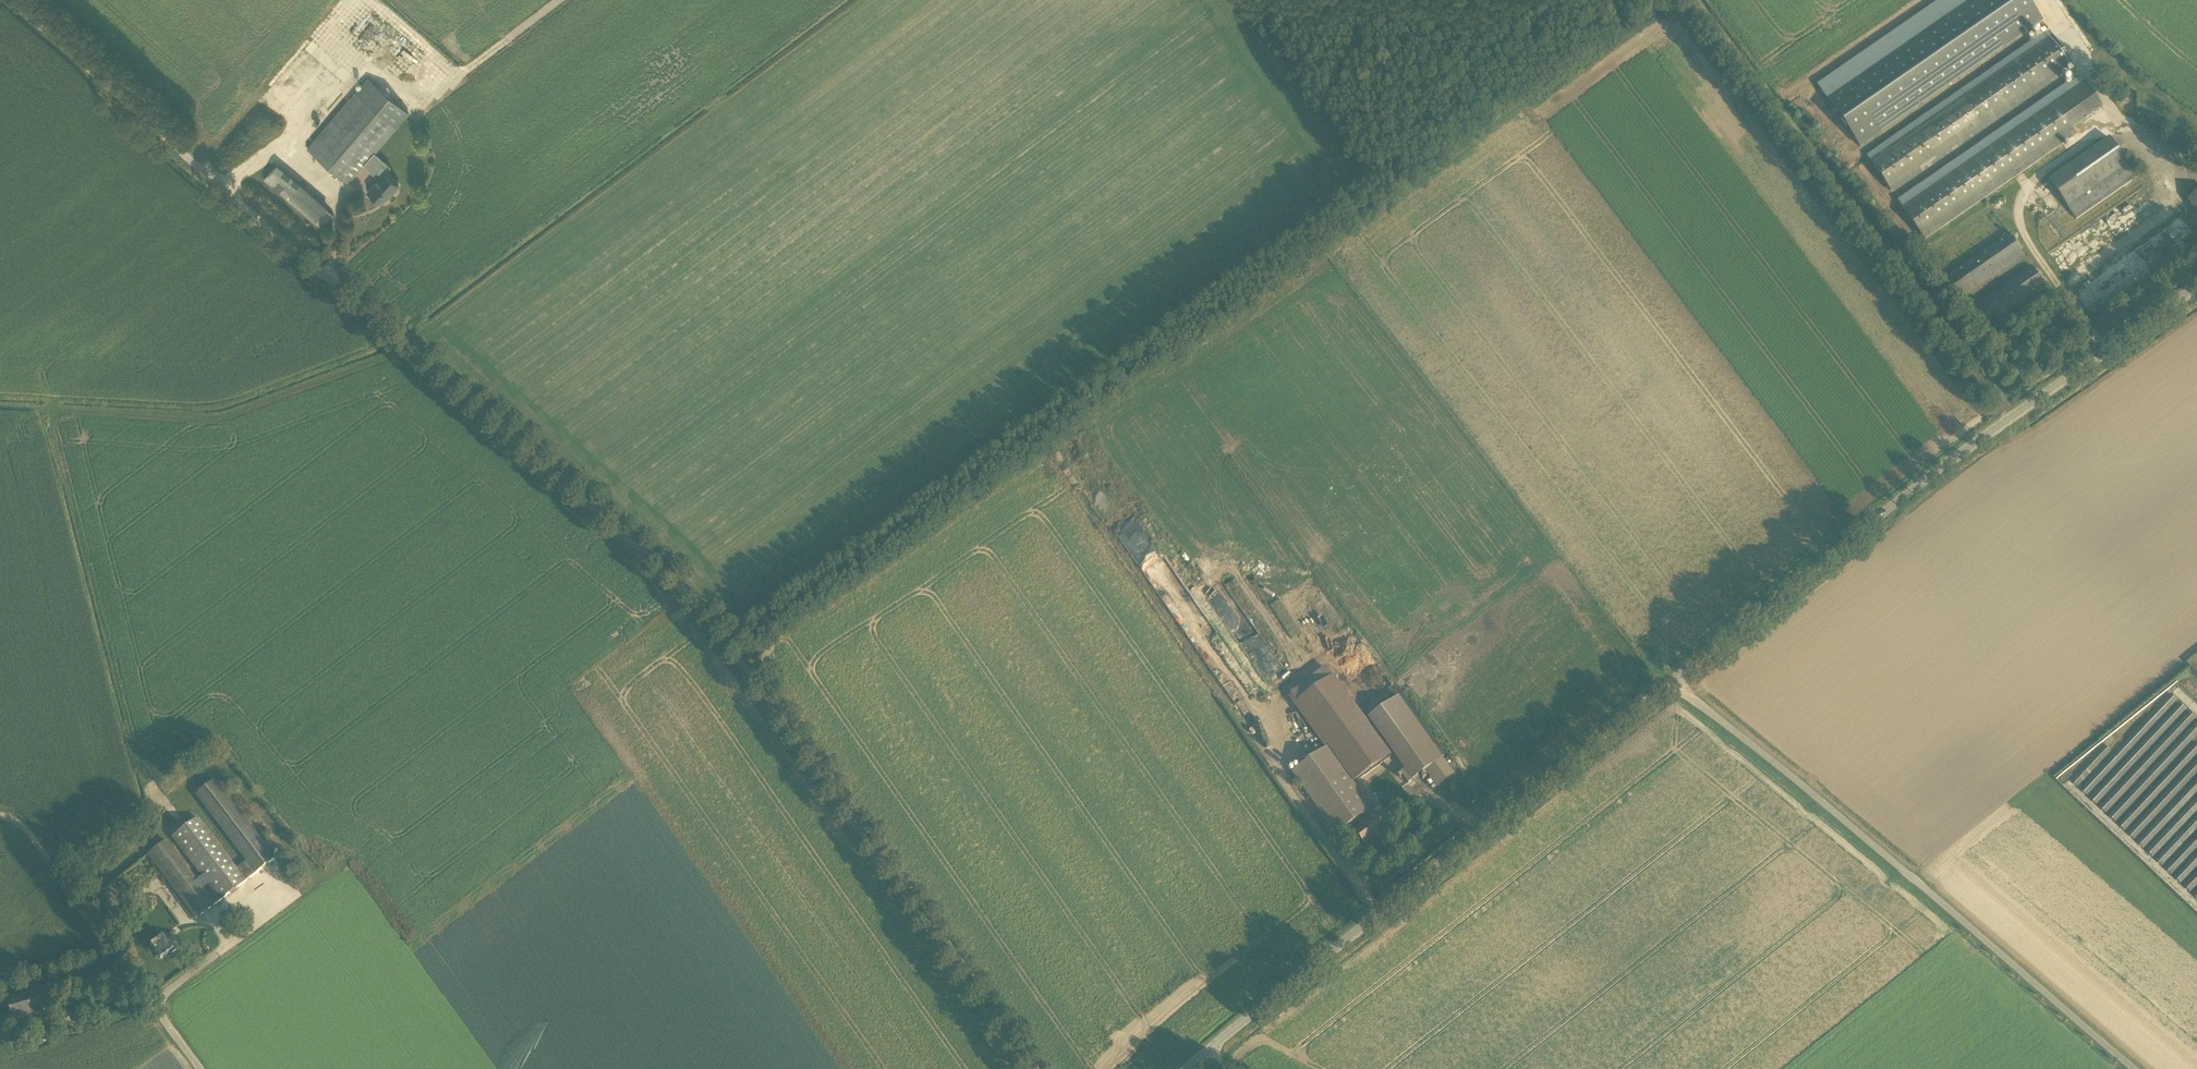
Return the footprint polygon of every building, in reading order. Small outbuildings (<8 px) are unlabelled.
[(1829,100),(1861,147),(2044,21),(2029,0),(1974,0),(1829,100)] [(2054,35),(1871,161),(1893,194),(2068,74),(2067,71),(2074,66),(2054,35)] [(388,197),(393,192),(399,185),(384,172),(385,171),(369,158),(408,112),(368,78),(307,148),(348,183),(364,164),(379,177),(367,191),(381,202),(386,195),(388,197)] [(2086,82),(1903,208),(1926,241),(2078,136),(2073,130),(2104,109),(2086,82)] [(2076,220),(2137,178),(2110,138),(2049,180),(2076,220)] [(322,227),(333,213),(327,208),(277,163),(264,178),(315,222),(322,227)] [(2189,200),(2196,212),(2196,194),(2189,200)] [(1956,304),(2024,256),(2009,235),(1941,282),(1956,304)] [(1978,334),(2046,287),(2032,267),(1964,314),(1978,334)] [(1392,756),(1334,676),(1297,703),(1354,783),(1392,756)] [(2175,690),(2110,758),(2108,741),(2072,779),(2196,899),(2196,731),(2175,690)] [(1399,697),(1370,718),(1407,769),(1401,773),(1409,784),(1444,759),(1399,697)] [(1366,847),(1376,840),(1375,839),(1379,836),(1380,837),(1395,827),(1384,811),(1370,821),(1366,815),(1373,810),(1354,783),(1328,747),(1292,773),(1337,835),(1357,821),(1362,827),(1355,832),(1366,847)] [(275,859),(267,849),(214,781),(196,795),(247,862),(237,869),(246,881),(275,859)] [(246,881),(237,869),(198,818),(172,837),(215,893),(209,897),(215,905),(246,881)] [(215,905),(209,897),(166,841),(148,855),(197,919),(215,905)] [(1352,846),(1355,851),(1362,847),(1358,841),(1352,846)] [(167,941),(163,936),(151,945),(157,955),(159,956),(161,959),(171,951),(173,953),(182,946),(175,936),(167,941)] [(3,990),(13,1021),(42,1012),(33,981),(3,990)]
